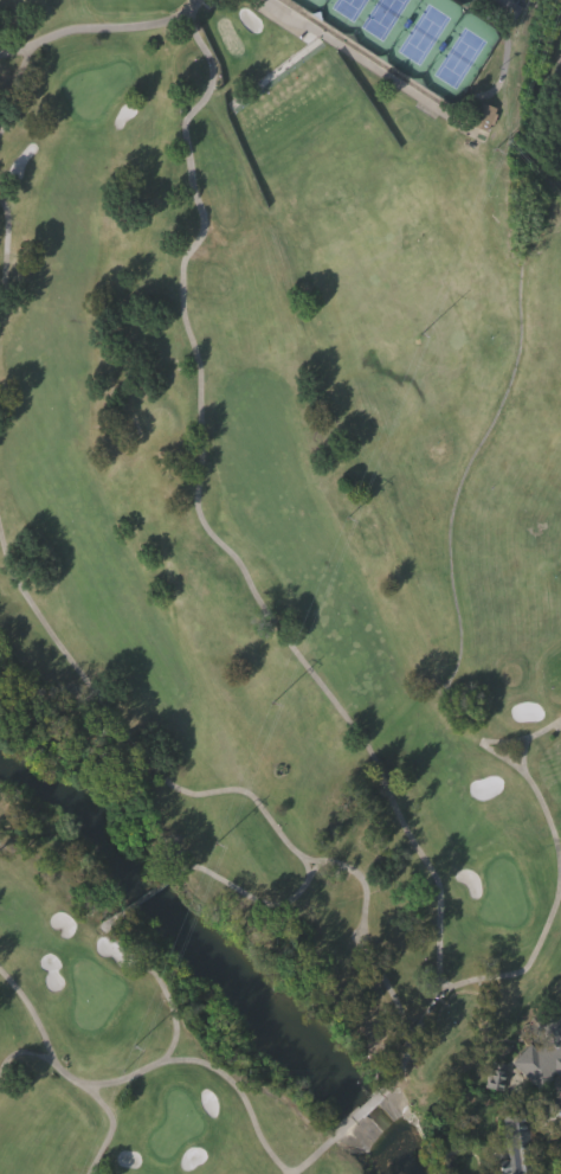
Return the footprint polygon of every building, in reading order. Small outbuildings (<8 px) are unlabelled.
[(485,130),(473,126),(475,123),(471,122),(481,98),(499,107),(489,129),(486,128),(485,130)] [(549,125),(560,138),(560,114),(549,125)] [(553,1013),(560,1021),(560,1081),(555,1074),(537,1092),(505,1060),(553,1013)] [(518,1157),(518,1173),(503,1173),(501,1114),(524,1112),(527,1157),(518,1157)]
